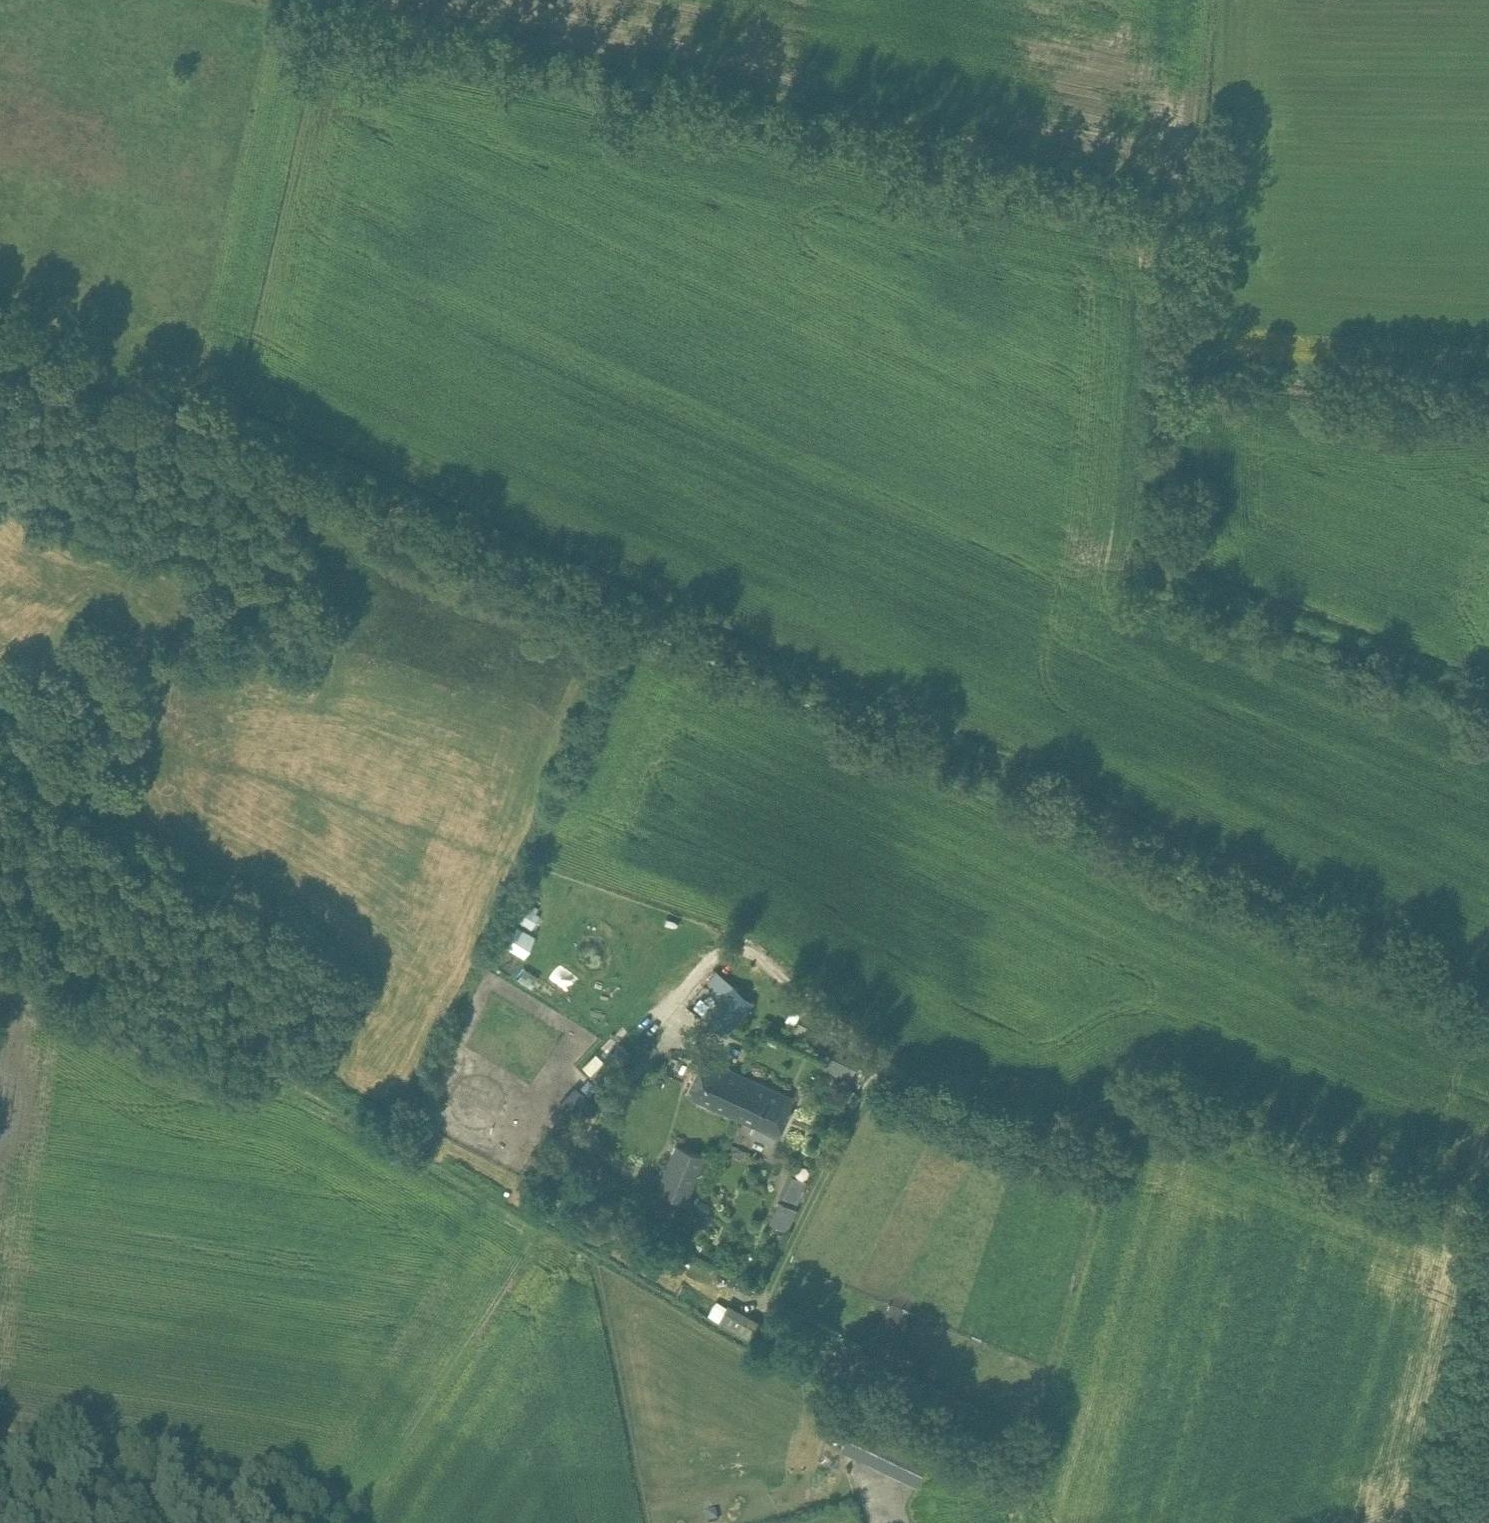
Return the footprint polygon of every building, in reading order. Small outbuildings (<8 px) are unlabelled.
[(506,948),(525,959),(537,937),(518,926),(506,948)] [(716,971),(708,981),(716,987),(724,978),(716,971)] [(752,1001),(724,978),(716,987),(712,992),(721,999),(706,1017),(726,1033),(752,1001)] [(619,1046),(605,1061),(591,1074),(600,1083),(628,1054),(619,1046)] [(741,1074),(703,1057),(686,1093),(740,1118),(747,1100),(732,1093),(741,1074)] [(741,1074),(732,1093),(747,1100),(740,1118),(756,1125),(752,1135),(773,1144),(777,1135),(778,1135),(794,1099),(741,1074)] [(675,1144),(655,1192),(686,1205),(706,1156),(675,1144)] [(781,1201),(771,1222),(788,1231),(798,1210),(781,1201)] [(729,1309),(719,1326),(748,1343),(758,1326),(729,1309)] [(891,1394),(887,1403),(905,1411),(909,1402),(891,1394)] [(937,1440),(862,1405),(842,1447),(917,1483),(937,1440)]
